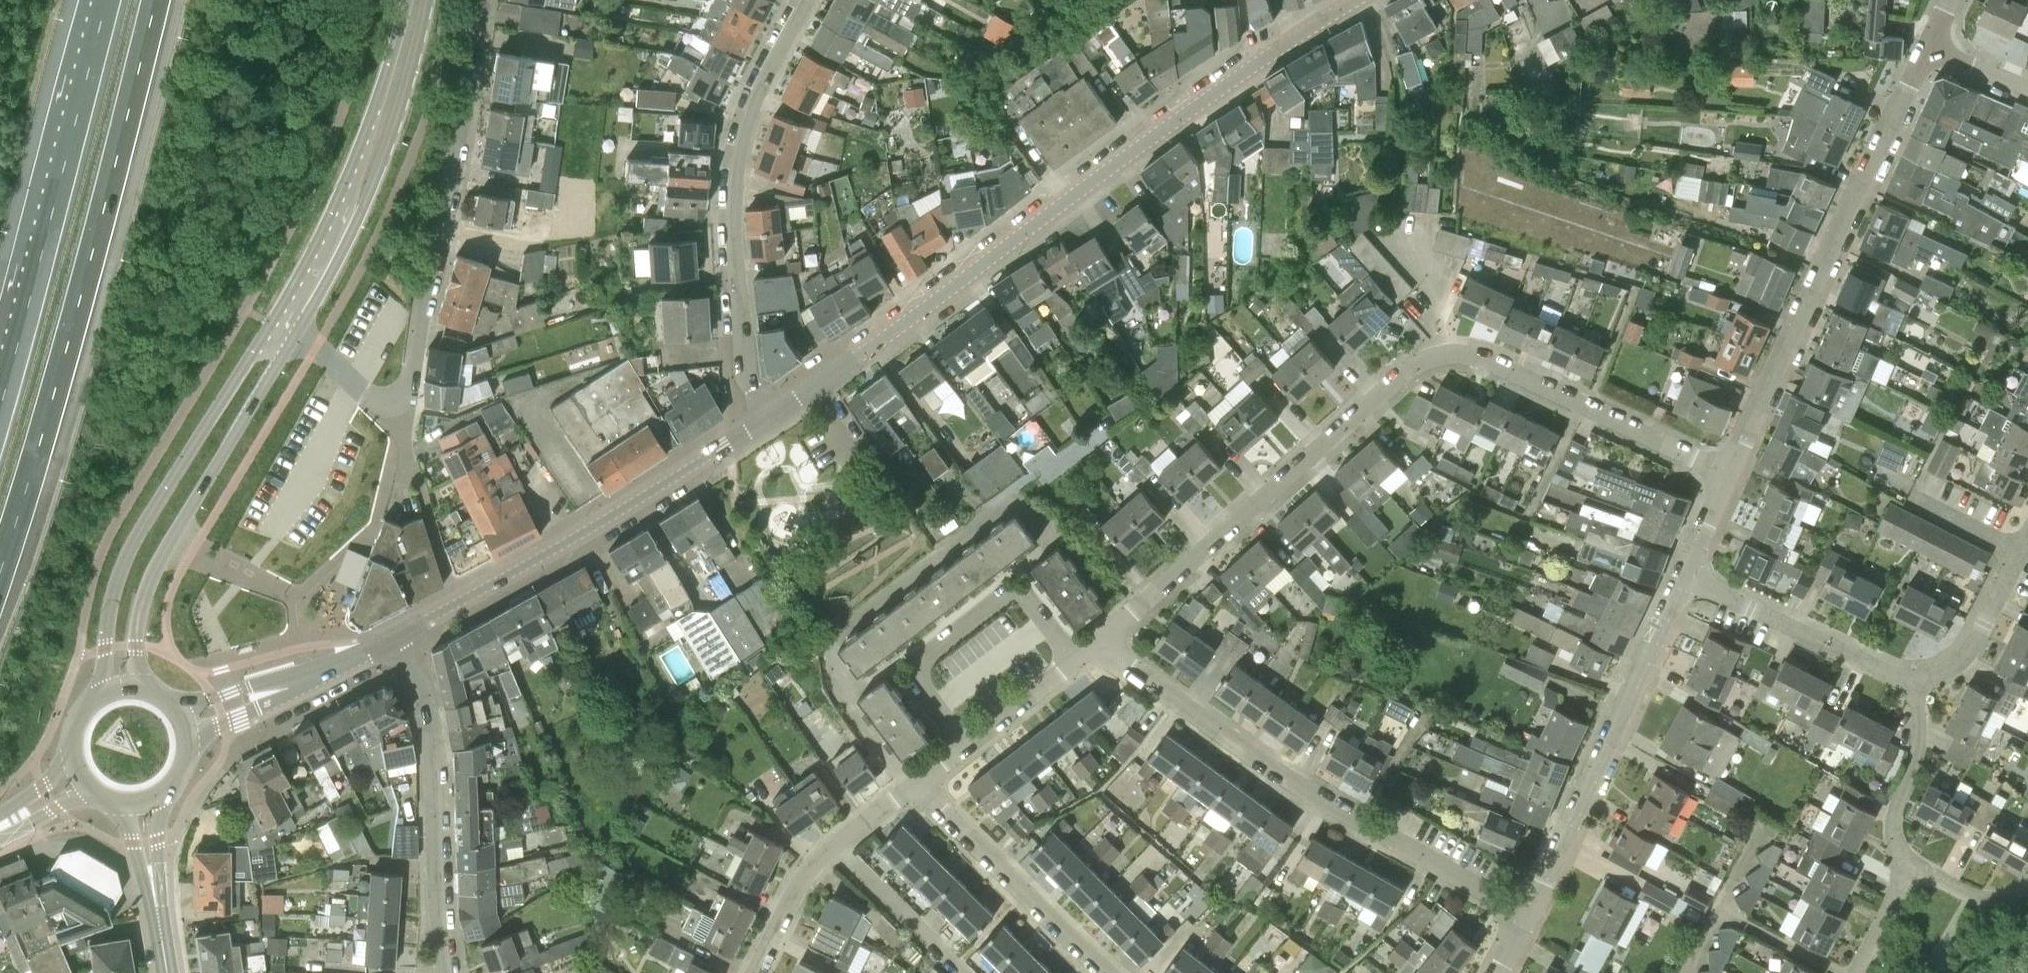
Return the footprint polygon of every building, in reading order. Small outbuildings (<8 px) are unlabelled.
[(543,4),(543,3),(575,9),(576,0),(524,0),(543,4)] [(763,15),(730,0),(717,0),(708,18),(719,20),(752,36),(763,15)] [(771,0),(730,0),(763,15),(771,0)] [(913,40),(910,39),(911,38),(907,36),(910,30),(891,20),(897,10),(891,7),(893,5),(884,0),(836,0),(835,3),(911,44),(913,40)] [(924,0),(884,0),(893,5),(895,0),(921,15),(920,18),(941,30),(942,28),(961,38),(967,26),(928,4),(929,3),(924,0)] [(1170,0),(1146,0),(1148,16),(1150,16),(1153,50),(1143,56),(1155,74),(1162,85),(1178,75),(1170,0)] [(1181,6),(1181,0),(1173,0),(1182,74),(1218,51),(1217,49),(1216,50),(1215,39),(1212,11),(1204,5),(1187,7),(1181,6)] [(1227,4),(1216,5),(1221,49),(1242,37),(1241,22),(1239,0),(1226,0),(1227,4)] [(1270,0),(1249,0),(1252,25),(1258,27),(1276,18),(1270,0)] [(1292,10),(1307,3),(1306,0),(1289,0),(1292,10)] [(1387,4),(1393,20),(1394,19),(1403,34),(1409,43),(1437,27),(1437,26),(1439,25),(1436,19),(1433,21),(1428,11),(1432,8),(1431,6),(1435,3),(1433,0),(1395,0),(1387,4)] [(1468,18),(1470,14),(1482,8),(1479,2),(1478,0),(1453,0),(1459,11),(1455,21),(1458,22),(1457,32),(1456,32),(1455,53),(1467,53),(1468,18)] [(1479,2),(1482,8),(1470,14),(1468,18),(1467,53),(1472,53),(1475,53),(1482,54),(1483,31),(1489,29),(1487,25),(1500,17),(1491,0),(1478,0),(1479,2)] [(1681,10),(1702,9),(1699,1),(1698,0),(1676,0),(1681,10)] [(1884,36),(1886,0),(1870,0),(1869,1),(1868,13),(1866,30),(1867,30),(1867,38),(1866,37),(1864,55),(1902,58),(1903,38),(1884,36)] [(2026,4),(2016,0),(1990,0),(1981,21),(2012,35),(2026,4)] [(1830,34),(1831,2),(1809,2),(1808,34),(1830,34)] [(911,44),(835,3),(825,20),(867,42),(870,36),(904,56),(911,44)] [(1751,23),(1750,5),(1726,6),(1726,24),(1751,23)] [(558,36),(561,12),(521,7),(518,31),(558,36)] [(1503,26),(1515,22),(1510,11),(1504,14),(1503,21),(1501,22),(1501,23),(1502,23),(1503,26)] [(1011,43),(1020,21),(997,12),(988,34),(1011,43)] [(1770,35),(1782,33),(1778,16),(1766,19),(1770,35)] [(741,56),(752,36),(719,20),(708,18),(699,35),(703,37),(741,56)] [(896,60),(866,44),(867,42),(825,20),(814,41),(846,59),(851,49),(859,54),(889,71),(896,60)] [(1361,102),(1376,99),(1375,65),(1362,21),(1328,39),(1340,78),(1337,79),(1336,84),(1358,84),(1361,102)] [(1112,23),(1100,31),(1108,43),(1120,34),(1112,23)] [(1564,54),(1585,42),(1577,27),(1556,39),(1564,54)] [(1091,60),(1103,52),(1091,35),(1079,44),(1091,60)] [(1137,59),(1132,51),(1120,35),(1109,44),(1127,67),(1117,76),(1130,94),(1131,93),(1139,104),(1160,89),(1138,58),(1137,59)] [(686,44),(681,55),(683,55),(729,79),(741,56),(703,37),(696,49),(686,44)] [(591,54),(593,42),(576,39),(574,51),(591,54)] [(1118,122),(1088,79),(1100,72),(1091,60),(1079,44),(1077,41),(1000,89),(1007,128),(1021,118),(1056,167),(1118,122)] [(979,75),(988,59),(972,49),(962,66),(979,75)] [(1310,69),(1312,50),(1307,53),(1306,53),(1289,63),(1306,98),(1310,96),(1310,69)] [(1407,87),(1423,82),(1413,50),(1397,55),(1407,87)] [(717,102),(729,80),(728,80),(729,79),(683,55),(681,55),(660,52),(656,60),(688,77),(685,84),(686,85),(682,93),(700,102),(703,95),(717,102)] [(845,88),(851,76),(836,68),(807,53),(794,75),(823,90),(829,81),(845,88)] [(529,101),(531,84),(534,59),(500,54),(493,98),(516,100),(529,101)] [(1266,78),(1270,85),(1282,105),(1285,111),(1289,109),(1292,113),(1292,116),(1305,116),(1306,98),(1289,63),(1287,65),(1266,78)] [(1727,86),(1757,86),(1757,66),(1727,66),(1727,86)] [(1833,94),(1829,92),(1836,77),(1812,66),(1802,88),(1821,96),(1811,118),(1849,137),(1863,108),(1833,93),(1833,94)] [(821,113),(822,112),(827,101),(831,94),(823,90),(794,75),(783,97),(812,113),(814,110),(821,113)] [(1935,79),(1930,91),(1922,109),(1983,137),(1977,151),(2012,168),(2017,157),(2024,138),(2013,133),(2025,109),(2026,105),(2015,101),(2013,106),(1970,87),(1944,75),(1935,78),(1935,79)] [(1652,97),(1652,81),(1624,80),(1624,96),(1652,97)] [(1572,98),(1581,99),(1582,82),(1573,81),(1572,98)] [(675,91),(638,88),(637,105),(673,108),(675,91)] [(910,108),(926,106),(923,90),(908,93),(910,108)] [(872,111),(877,100),(866,96),(861,107),(872,111)] [(1264,116),(1258,100),(1245,109),(1242,104),(1220,118),(1220,119),(1219,119),(1229,147),(1230,146),(1233,156),(1232,165),(1235,165),(1266,146),(1265,124),(1265,120),(1264,116)] [(837,106),(827,101),(822,112),(831,117),(837,106)] [(546,102),(537,102),(536,114),(538,114),(538,118),(558,120),(560,104),(546,102)] [(536,129),(538,118),(538,114),(536,114),(490,108),(486,136),(528,141),(532,142),(534,129),(536,129)] [(1334,164),(1332,109),(1310,110),(1311,118),(1306,118),(1306,131),(1292,131),(1291,150),(1290,171),(1327,172),(1327,163),(1334,164)] [(1977,151),(1983,137),(1922,109),(1921,110),(1922,111),(1913,131),(1944,146),(1948,138),(1977,151)] [(829,122),(801,113),(799,122),(776,114),(771,129),(766,142),(798,153),(802,139),(807,126),(825,131),(829,122)] [(1217,201),(1229,202),(1231,173),(1232,165),(1233,156),(1230,146),(1229,147),(1219,119),(1220,119),(1220,118),(1219,119),(1199,132),(1205,147),(1210,160),(1217,156),(1216,172),(1213,172),(1212,178),(1215,178),(1212,201),(1217,201)] [(1837,163),(1849,137),(1811,118),(1813,119),(1800,145),(1788,139),(1782,151),(1805,162),(1811,150),(1837,163)] [(711,145),(713,121),(678,119),(677,142),(711,145)] [(1955,176),(1963,160),(1945,152),(1946,148),(1944,147),(1944,146),(1913,131),(1904,152),(1934,166),(1955,176)] [(1182,140),(1166,152),(1196,196),(1197,198),(1203,194),(1200,170),(1196,136),(1193,132),(1182,141),(1182,140)] [(523,172),(528,141),(486,136),(481,162),(493,163),(492,168),(523,172)] [(1003,211),(1034,187),(1031,184),(1040,177),(1013,138),(1014,148),(1014,150),(1016,156),(999,171),(1003,211)] [(1738,138),(1737,153),(1762,154),(1763,139),(1738,138)] [(793,167),(793,166),(798,153),(766,142),(762,155),(757,170),(779,178),(776,187),(804,196),(807,187),(792,182),(789,180),(793,167)] [(558,188),(562,146),(547,145),(543,186),(558,188)] [(985,222),(988,221),(990,221),(1003,211),(999,171),(1016,156),(1014,150),(1014,148),(999,158),(995,159),(995,171),(976,174),(977,182),(980,182),(985,222)] [(1290,174),(1290,171),(1291,150),(1266,149),(1264,174),(1290,174)] [(706,165),(707,153),(668,150),(668,155),(667,161),(651,160),(627,158),(625,176),(625,179),(664,181),(706,185),(708,165),(706,165)] [(1177,245),(1181,243),(1180,240),(1189,233),(1189,202),(1196,196),(1166,152),(1163,155),(1143,171),(1155,186),(1171,209),(1158,219),(1177,245)] [(1955,177),(1955,176),(1934,166),(1904,152),(1896,168),(1944,189),(1941,195),(1952,200),(1956,191),(1948,188),(1953,177),(1955,177)] [(1680,159),(1678,195),(1703,196),(1705,160),(1680,159)] [(891,173),(902,171),(900,160),(889,161),(891,173)] [(1406,182),(1418,182),(1419,161),(1408,160),(1406,182)] [(1547,178),(1551,169),(1541,164),(1537,173),(1547,178)] [(1952,200),(1941,195),(1944,189),(1896,168),(1888,186),(1903,193),(1921,204),(1922,202),(1949,214),(1945,225),(1990,245),(1991,243),(2003,250),(2015,228),(1981,209),(1968,202),(1970,197),(1956,191),(1952,200)] [(1797,183),(1783,177),(1749,170),(1746,185),(1792,193),(1790,196),(1796,197),(1823,211),(1835,185),(1803,171),(1797,183)] [(2006,193),(2012,180),(1995,171),(1989,184),(2006,193)] [(1231,173),(1229,202),(1238,203),(1241,203),(1242,174),(1231,173)] [(705,205),(706,185),(664,181),(663,214),(703,217),(703,205),(705,205)] [(1729,206),(1732,185),(1707,181),(1703,202),(1729,206)] [(960,226),(985,222),(980,182),(977,182),(977,183),(953,187),(955,197),(942,199),(947,225),(960,223),(960,226)] [(1426,212),(1429,187),(1429,183),(1418,182),(1406,182),(1405,210),(1426,212)] [(2022,186),(2018,192),(2027,198),(2027,189),(2022,186)] [(1437,213),(1439,188),(1429,187),(1426,212),(1437,213)] [(552,209),(555,193),(527,189),(525,205),(552,209)] [(1376,224),(1378,191),(1378,190),(1345,200),(1356,234),(1376,224)] [(1787,203),(1776,200),(1777,196),(1749,191),(1746,209),(1785,218),(1813,231),(1823,211),(1796,197),(1790,196),(1787,203)] [(509,228),(514,199),(479,193),(474,222),(509,228)] [(804,198),(776,193),(776,206),(749,209),(750,234),(783,231),(792,229),(790,208),(806,206),(807,216),(816,216),(815,202),(815,198),(804,198)] [(1960,267),(1966,253),(1906,227),(1911,216),(1881,202),(1872,224),(1916,245),(1933,253),(1949,260),(1949,261),(1960,267)] [(1139,252),(1151,244),(1148,240),(1161,230),(1140,204),(1117,221),(1126,234),(1126,235),(1139,252)] [(931,210),(919,216),(915,207),(911,205),(895,210),(896,212),(904,227),(923,257),(948,241),(931,210)] [(1803,251),(1813,231),(1785,218),(1746,209),(1731,206),(1729,221),(1747,223),(1763,232),(1803,251)] [(911,279),(929,268),(923,257),(904,227),(896,212),(884,219),(889,227),(883,231),(911,279)] [(643,232),(665,229),(666,218),(644,216),(643,232)] [(1930,261),(1933,253),(1916,245),(1872,224),(1862,246),(1891,260),(1891,259),(1907,266),(1911,258),(1928,265),(1930,261)] [(1444,252),(1450,232),(1440,229),(1434,249),(1444,252)] [(754,259),(783,256),(787,255),(783,231),(750,234),(754,259)] [(1354,254),(1370,241),(1362,232),(1347,246),(1354,254)] [(1455,255),(1461,234),(1450,232),(1444,252),(1455,255)] [(1465,258),(1472,237),(1461,234),(1455,255),(1465,258)] [(1095,235),(1069,252),(1082,275),(1103,309),(1118,300),(1115,277),(1121,273),(1111,258),(1095,235)] [(1507,253),(1509,248),(1474,238),(1470,253),(1502,262),(1507,253)] [(651,276),(695,273),(694,239),(649,242),(651,276)] [(1069,252),(1062,241),(1035,259),(1033,261),(1050,287),(1059,294),(1055,290),(1082,275),(1069,252)] [(1377,249),(1370,241),(1354,254),(1361,262),(1377,249)] [(1369,271),(1361,262),(1354,254),(1347,246),(1344,243),(1332,251),(1351,273),(1362,284),(1364,283),(1372,275),(1369,271)] [(1695,249),(1683,244),(1682,245),(1672,280),(1707,291),(1709,283),(1685,275),(1695,249)] [(1188,255),(1189,246),(1182,246),(1183,254),(1178,254),(1177,284),(1189,284),(1190,255),(1188,255)] [(869,307),(864,299),(889,285),(865,247),(848,257),(852,265),(851,265),(852,282),(869,307)] [(519,283),(519,284),(523,283),(533,280),(542,277),(545,249),(523,254),(519,283)] [(1369,271),(1384,257),(1377,249),(1361,262),(1369,271)] [(556,269),(558,252),(547,250),(545,267),(556,269)] [(1523,258),(1507,253),(1502,262),(1520,268),(1523,258)] [(1778,307),(1794,271),(1754,253),(1748,266),(1758,270),(1757,274),(1754,273),(1751,279),(1755,281),(1749,295),(1778,307)] [(517,294),(519,284),(519,283),(487,276),(490,265),(456,255),(450,277),(517,294)] [(1376,279),(1391,265),(1384,257),(1369,271),(1372,275),(1376,279)] [(1069,303),(1059,294),(1050,287),(1033,261),(1013,273),(1032,304),(1046,296),(1060,319),(1061,318),(1073,310),(1069,303)] [(1551,277),(1555,267),(1537,262),(1533,272),(1551,277)] [(788,273),(802,272),(802,263),(788,264),(788,273)] [(1878,274),(1855,264),(1852,273),(1850,272),(1838,299),(1843,301),(1839,310),(1869,324),(1873,315),(1866,311),(1878,284),(1879,285),(1882,278),(1878,275),(1878,274)] [(853,325),(873,313),(869,307),(852,282),(851,265),(824,279),(853,325)] [(1383,287),(1399,273),(1391,265),(1376,279),(1383,287)] [(1569,282),(1571,272),(1555,267),(1551,277),(1569,282)] [(1135,301),(1140,297),(1149,292),(1140,278),(1133,268),(1120,276),(1133,299),(1135,301)] [(1146,308),(1161,304),(1160,285),(1169,284),(1169,276),(1155,278),(1151,271),(1140,278),(1149,292),(1140,297),(1146,308)] [(834,337),(853,325),(824,279),(820,273),(802,284),(815,303),(813,304),(834,337)] [(1025,329),(1041,318),(1032,304),(1013,273),(995,284),(1025,329)] [(1390,295),(1406,281),(1399,273),(1383,287),(1390,295)] [(804,325),(793,274),(790,274),(755,278),(761,329),(787,326),(804,325)] [(1392,316),(1386,308),(1394,300),(1390,295),(1383,287),(1376,279),(1372,275),(1364,283),(1369,288),(1349,306),(1373,333),(1392,316)] [(1478,317),(1492,286),(1467,275),(1453,306),(1478,317)] [(1941,298),(1947,284),(1926,275),(1919,288),(1941,298)] [(1599,291),(1603,282),(1585,276),(1582,286),(1585,287),(1583,294),(1587,295),(1588,294),(1596,297),(1598,291),(1599,291)] [(510,311),(511,308),(515,307),(517,294),(450,277),(444,299),(477,308),(481,298),(504,304),(502,311),(507,311),(510,311)] [(1907,300),(1914,286),(1899,278),(1892,292),(1907,300)] [(1397,303),(1413,289),(1406,281),(1390,295),(1394,300),(1397,303)] [(1617,297),(1620,287),(1603,282),(1599,291),(1617,297)] [(1501,327),(1512,304),(1516,297),(1492,286),(1478,317),(1500,327),(1501,327)] [(1695,289),(1694,288),(1691,300),(1727,311),(1730,299),(1695,289)] [(664,339),(707,335),(706,316),(705,296),(659,299),(661,319),(650,320),(653,332),(640,335),(642,345),(663,343),(664,339)] [(1210,313),(1225,313),(1225,296),(1209,296),(1210,313)] [(1291,299),(1288,296),(1279,303),(1303,331),(1305,334),(1286,351),(1316,384),(1336,366),(1307,333),(1316,326),(1305,314),(1292,298),(1291,299)] [(489,334),(495,311),(477,308),(444,299),(438,320),(489,334)] [(537,300),(515,307),(511,308),(510,311),(507,311),(513,335),(544,325),(537,300)] [(1093,326),(1106,318),(1097,302),(1083,311),(1093,326)] [(1522,345),(1536,315),(1512,304),(1501,327),(1500,327),(1497,334),(1522,345)] [(987,359),(989,357),(985,353),(1009,336),(987,306),(962,325),(987,359)] [(1316,326),(1325,318),(1317,308),(1315,306),(1305,314),(1316,326)] [(1353,351),(1373,333),(1349,306),(1329,324),(1353,351)] [(1759,350),(1767,332),(1770,325),(1738,310),(1726,336),(1759,350)] [(1838,311),(1835,310),(1826,331),(1859,346),(1864,335),(1878,342),(1884,330),(1869,324),(1839,310),(1838,311)] [(1545,356),(1558,324),(1536,315),(1522,345),(1545,356)] [(1638,342),(1645,325),(1630,319),(1624,336),(1638,342)] [(1569,366),(1584,336),(1558,324),(1545,356),(1569,366)] [(964,375),(987,359),(962,325),(940,342),(964,375)] [(776,377),(804,358),(788,336),(787,326),(761,329),(765,372),(776,377)] [(1849,369),(1859,346),(1826,331),(1816,354),(1849,369)] [(1999,380),(2004,370),(1992,363),(2006,338),(1993,331),(1983,349),(1988,351),(1978,370),(1986,375),(1987,373),(1999,380)] [(461,351),(466,342),(442,334),(438,349),(428,348),(425,375),(458,379),(460,362),(472,362),(472,364),(490,358),(489,357),(485,344),(461,351)] [(1026,370),(1038,362),(1019,334),(1007,342),(1026,370)] [(489,357),(518,349),(514,335),(485,344),(489,357)] [(1592,377),(1606,346),(1584,336),(1569,366),(1592,377)] [(1747,376),(1759,350),(1726,336),(1715,361),(1747,376)] [(1700,369),(1704,358),(1660,341),(1656,351),(1700,369)] [(935,409),(944,402),(934,388),(947,379),(927,351),(903,369),(935,409)] [(1297,401),(1316,384),(1286,351),(1284,353),(1289,359),(1273,373),(1297,401)] [(1247,364),(1258,376),(1268,368),(1261,358),(1258,354),(1247,364)] [(1849,369),(1816,354),(1816,355),(1832,362),(1829,369),(1813,362),(1801,390),(1832,404),(1831,406),(1854,416),(1872,375),(1856,368),(1854,371),(1849,369)] [(656,355),(626,359),(636,374),(657,372),(656,355)] [(645,387),(636,374),(626,359),(592,381),(645,465),(666,452),(678,443),(661,414),(658,416),(640,390),(645,387)] [(1249,384),(1258,376),(1247,364),(1245,365),(1241,362),(1235,367),(1249,384)] [(1160,398),(1178,384),(1178,368),(1152,387),(1160,398)] [(506,395),(533,387),(529,373),(502,382),(506,395)] [(921,425),(886,374),(866,389),(888,424),(894,423),(905,440),(906,439),(905,437),(921,425)] [(1723,430),(1732,409),(1721,404),(1726,389),(1688,375),(1675,409),(1690,415),(1723,430)] [(2022,386),(2017,395),(2027,401),(2027,375),(2022,386)] [(492,393),(486,378),(471,383),(464,385),(450,383),(424,380),(425,404),(457,408),(462,406),(492,393)] [(694,389),(688,379),(677,386),(675,384),(665,389),(666,394),(673,406),(664,413),(681,442),(702,428),(701,428),(722,414),(704,382),(694,389)] [(605,491),(645,465),(592,381),(550,408),(566,433),(605,491)] [(1449,426),(1463,395),(1440,384),(1431,401),(1417,394),(1403,422),(1418,429),(1426,414),(1449,426)] [(990,425),(997,419),(996,412),(978,386),(967,395),(990,425)] [(1935,400),(1939,391),(1930,387),(1926,396),(1935,400)] [(888,424),(866,389),(864,391),(864,390),(851,400),(879,442),(883,440),(890,450),(905,440),(894,423),(888,424)] [(1259,433),(1261,432),(1279,416),(1256,389),(1235,407),(1259,433)] [(1127,393),(1108,404),(1117,420),(1137,409),(1127,393)] [(1816,450),(1813,446),(1818,434),(1812,431),(1817,421),(1813,419),(1819,407),(1808,402),(1808,401),(1791,394),(1775,431),(1817,454),(1818,453),(1841,467),(1845,459),(1819,445),(1816,450)] [(1487,406),(1464,395),(1463,395),(1449,426),(1464,433),(1458,445),(1460,449),(1466,452),(1476,430),(1477,431),(1491,400),(1490,399),(1487,406)] [(2017,395),(2013,404),(2026,411),(2020,423),(2020,424),(2027,428),(2027,401),(2017,395)] [(1499,442),(1515,411),(1491,400),(1477,431),(1499,442)] [(1963,415),(1969,404),(1960,400),(1954,411),(1963,415)] [(499,402),(480,410),(486,425),(507,415),(499,402)] [(1203,426),(1212,418),(1201,406),(1193,414),(1203,426)] [(1240,451),(1259,433),(1235,407),(1217,423),(1240,451)] [(1203,426),(1193,414),(1187,408),(1177,416),(1193,434),(1203,426)] [(1523,454),(1538,423),(1515,411),(1499,442),(1523,454)] [(1958,432),(1964,420),(1955,415),(1949,427),(1958,432)] [(2020,424),(2020,423),(2012,419),(2005,432),(1992,425),(1987,434),(2027,455),(2027,428),(2020,424)] [(493,455),(476,421),(439,439),(445,451),(441,453),(453,476),(493,455)] [(1545,464),(1560,433),(1538,423),(1523,454),(1545,464)] [(1817,454),(1775,431),(1760,459),(1776,467),(1782,457),(1795,465),(1798,459),(1819,471),(1826,460),(1840,468),(1841,467),(1818,453),(1817,454)] [(1987,434),(1982,443),(1996,450),(1989,463),(1997,467),(1998,467),(2016,476),(2023,463),(2027,466),(2027,455),(1987,434)] [(1380,482),(1400,465),(1376,438),(1356,455),(1380,482)] [(1202,485),(1223,466),(1199,439),(1178,457),(1202,485)] [(1573,473),(1574,471),(1587,446),(1572,439),(1559,467),(1573,473)] [(1943,478),(1958,448),(1943,440),(1927,470),(1943,478)] [(1884,442),(1874,463),(1897,473),(1906,452),(1884,442)] [(984,502),(1024,474),(1003,444),(963,473),(984,502)] [(935,478),(950,468),(935,447),(920,457),(935,478)] [(1423,453),(1413,462),(1424,474),(1433,465),(1423,453)] [(505,474),(495,454),(493,455),(453,476),(466,501),(493,488),(490,482),(502,475),(505,474)] [(1361,499),(1380,482),(1356,455),(1336,472),(1349,486),(1360,499),(1361,499)] [(1145,477),(1155,468),(1145,457),(1134,466),(1145,477)] [(1183,501),(1202,485),(1178,457),(1160,474),(1183,501)] [(1457,475),(1461,466),(1442,457),(1437,466),(1457,475)] [(1413,462),(1404,471),(1414,483),(1424,474),(1413,462)] [(1136,484),(1145,477),(1134,466),(1126,473),(1136,484)] [(1470,482),(1475,472),(1461,466),(1457,475),(1470,482)] [(1680,524),(1692,498),(1598,466),(1592,480),(1602,484),(1598,495),(1632,506),(1646,510),(1645,512),(1680,524)] [(2016,476),(1998,467),(1997,467),(1991,479),(1977,472),(1973,481),(2021,506),(2025,497),(2017,493),(2024,480),(2016,476)] [(513,483),(508,474),(503,477),(502,475),(490,482),(493,488),(466,501),(473,516),(456,525),(467,546),(484,537),(494,558),(540,534),(519,495),(525,492),(519,480),(513,483)] [(1570,489),(1574,480),(1557,474),(1553,483),(1570,489)] [(1815,490),(1791,476),(1785,489),(1769,482),(1758,507),(1762,508),(1763,508),(1787,519),(1788,518),(1799,523),(1809,502),(1810,502),(1815,490)] [(1500,502),(1504,493),(1486,484),(1481,493),(1500,502)] [(1388,529),(1361,499),(1360,499),(1349,486),(1340,494),(1357,513),(1379,538),(1388,529)] [(1146,535),(1166,517),(1142,489),(1122,507),(1146,535)] [(1323,533),(1343,515),(1319,489),(1299,506),(1323,533)] [(1514,509),(1519,500),(1516,498),(1504,493),(1500,502),(1514,509)] [(719,570),(736,559),(697,497),(678,508),(679,509),(719,570)] [(1888,535),(1902,508),(1890,502),(1877,529),(1888,535)] [(1625,517),(1584,503),(1581,509),(1671,543),(1680,524),(1645,512),(1643,516),(1628,511),(1625,517)] [(1423,527),(1435,517),(1424,504),(1412,515),(1423,527)] [(1089,527),(1098,518),(1088,506),(1078,515),(1089,527)] [(1353,566),(1334,547),(1322,533),(1323,533),(1299,506),(1280,523),(1308,556),(1317,547),(1343,575),(1353,566)] [(1127,552),(1146,535),(1122,507),(1103,524),(1127,552)] [(719,570),(679,509),(678,508),(659,520),(657,522),(658,523),(676,553),(676,554),(679,557),(681,556),(692,569),(699,565),(705,574),(715,568),(717,571),(719,570)] [(1787,519),(1763,508),(1762,508),(1752,532),(1765,537),(1760,548),(1759,548),(1758,549),(1776,556),(1776,557),(1794,565),(1800,551),(1783,545),(1793,521),(1798,524),(1799,523),(1788,518),(1787,519)] [(1900,541),(1914,514),(1902,508),(1888,535),(1900,541)] [(1581,509),(1580,513),(1571,510),(1565,528),(1587,535),(1585,538),(1662,566),(1667,552),(1617,535),(1620,526),(1671,543),(1581,509)] [(1369,547),(1379,538),(1357,513),(1347,522),(1369,547)] [(1911,547),(1925,520),(1914,514),(1900,541),(1911,547)] [(1021,553),(1036,541),(1016,515),(1001,527),(1021,553)] [(430,543),(421,516),(401,524),(384,518),(394,543),(399,556),(430,543)] [(394,567),(399,556),(394,543),(384,518),(370,557),(394,567)] [(1922,553),(1936,526),(1925,520),(1911,547),(1922,553)] [(1934,559),(1948,531),(1936,526),(1922,553),(1934,559)] [(1010,569),(1015,565),(1011,560),(1021,553),(1001,527),(986,538),(1010,569)] [(692,603),(667,561),(648,529),(647,528),(627,540),(725,689),(738,681),(694,613),(692,613),(692,603)] [(1945,565),(1959,537),(1948,531),(1934,559),(1945,565)] [(1956,570),(1971,543),(1959,537),(1945,565),(1956,570)] [(1010,569),(986,538),(972,549),(992,575),(1001,568),(1005,572),(1010,569)] [(1655,584),(1662,566),(1585,538),(1582,550),(1607,560),(1624,566),(1622,572),(1655,584)] [(1265,585),(1286,566),(1262,539),(1241,557),(1265,585)] [(640,632),(643,630),(651,626),(673,613),(719,692),(725,689),(627,540),(609,551),(627,582),(630,579),(633,583),(638,581),(647,596),(629,606),(630,608),(627,610),(640,632)] [(1457,565),(1463,548),(1442,540),(1436,557),(1457,565)] [(1794,566),(1794,565),(1776,557),(1776,556),(1758,549),(1759,548),(1747,542),(1736,567),(1765,581),(1772,566),(1798,579),(1792,591),(1804,597),(1813,575),(1794,566)] [(443,584),(430,543),(399,556),(394,567),(370,557),(350,605),(349,614),(357,624),(366,624),(408,604),(408,602),(443,584)] [(1968,576),(1974,565),(1982,549),(1971,543),(1956,570),(1968,576)] [(1060,601),(1069,612),(1080,625),(1107,605),(1097,593),(1094,590),(1083,576),(1072,562),(1060,547),(1033,567),(1045,582),(1052,591),(1047,595),(1053,602),(1055,605),(1060,601)] [(1843,605),(1859,574),(1836,563),(1840,553),(1829,548),(1815,575),(1826,581),(1819,593),(1843,605)] [(977,586),(992,575),(972,549),(957,560),(977,586)] [(1983,570),(1984,567),(1991,553),(1982,549),(1974,565),(1983,570)] [(1593,573),(1595,566),(1559,553),(1556,560),(1593,573)] [(1359,571),(1364,565),(1357,556),(1351,561),(1359,571)] [(1235,588),(1246,601),(1265,585),(1241,557),(1223,573),(1235,588)] [(1300,584),(1324,612),(1329,598),(1312,579),(1321,572),(1318,568),(1317,565),(1310,558),(1291,574),(1300,584)] [(963,597),(977,586),(957,560),(942,570),(963,597)] [(579,616),(594,608),(592,607),(600,603),(584,567),(535,595),(551,631),(571,620),(570,617),(578,614),(579,616)] [(952,613),(957,609),(953,604),(963,597),(942,570),(928,582),(952,613)] [(1617,578),(1608,574),(1601,578),(1595,589),(1642,612),(1651,591),(1618,576),(1617,578)] [(1866,617),(1882,586),(1859,574),(1843,605),(1866,617)] [(763,636),(789,619),(763,579),(736,596),(763,636)] [(1452,604),(1458,587),(1442,581),(1436,598),(1452,604)] [(952,613),(928,582),(913,592),(933,619),(943,612),(947,617),(952,613)] [(1214,602),(1223,593),(1213,582),(1203,590),(1214,602)] [(1933,595),(1910,583),(1893,615),(1917,627),(1933,595)] [(1940,639),(1960,599),(1937,587),(1933,595),(1917,627),(1940,639)] [(1257,634),(1267,625),(1246,601),(1235,588),(1224,596),(1257,634)] [(1642,612),(1595,589),(1592,597),(1582,592),(1576,605),(1585,610),(1588,611),(1633,632),(1642,612)] [(919,630),(933,619),(913,592),(899,603),(919,630)] [(535,595),(506,611),(491,619),(507,658),(516,653),(520,660),(527,656),(534,652),(529,643),(551,631),(535,595)] [(751,673),(775,658),(761,637),(763,636),(736,596),(712,611),(751,673)] [(1584,618),(1564,608),(1567,602),(1553,596),(1544,614),(1623,652),(1633,632),(1588,611),(1584,618)] [(1205,604),(1195,597),(1189,604),(1186,602),(1174,619),(1154,646),(1176,661),(1195,634),(1188,628),(1205,604)] [(1343,602),(1329,598),(1324,612),(1339,616),(1343,602)] [(904,641),(919,630),(899,603),(884,614),(904,641)] [(1600,675),(1611,652),(1581,638),(1560,627),(1519,607),(1512,621),(1549,639),(1574,653),(1570,660),(1600,675)] [(893,657),(898,653),(895,648),(904,641),(884,614),(870,625),(893,657)] [(520,692),(507,658),(491,619),(476,628),(490,672),(495,670),(496,675),(498,674),(507,698),(509,697),(512,703),(520,699),(521,702),(524,701),(520,692)] [(1319,623),(1309,620),(1309,622),(1306,632),(1299,656),(1309,659),(1319,623)] [(2018,620),(2006,644),(2027,655),(2027,625),(2018,620)] [(1239,635),(1246,626),(1240,621),(1233,630),(1239,635)] [(893,657),(870,625),(855,636),(875,663),(885,656),(888,661),(893,657)] [(490,672),(476,628),(454,640),(463,668),(466,680),(486,673),(487,677),(496,675),(495,670),(490,672)] [(1230,649),(1239,637),(1230,631),(1221,642),(1230,649)] [(1750,643),(1726,632),(1722,641),(1709,635),(1699,658),(1730,673),(1741,650),(1746,653),(1750,643)] [(1197,676),(1217,649),(1195,634),(1176,661),(1197,676)] [(860,675),(875,663),(855,636),(840,648),(860,675)] [(1251,645),(1248,643),(1241,638),(1239,637),(1230,649),(1241,657),(1251,645)] [(438,676),(463,668),(454,640),(433,652),(438,676)] [(1547,669),(1555,654),(1532,643),(1525,658),(1547,669)] [(2026,684),(2027,681),(2027,655),(2006,644),(1995,668),(2007,674),(2002,685),(2027,699),(2027,685),(2026,684)] [(1539,690),(1549,670),(1509,656),(1507,657),(1500,672),(1539,690)] [(1729,689),(1723,687),(1730,673),(1699,658),(1688,682),(1700,688),(1696,697),(1720,710),(1729,689)] [(1793,703),(1809,672),(1786,660),(1779,672),(1768,667),(1754,693),(1766,700),(1770,691),(1793,703)] [(1239,706),(1259,679),(1236,663),(1216,690),(1239,706)] [(466,680),(463,668),(438,676),(444,703),(486,691),(482,678),(487,677),(486,673),(466,680)] [(1816,740),(1830,714),(1820,708),(1832,685),(1809,672),(1793,703),(1816,714),(1806,735),(1816,740)] [(902,758),(904,758),(930,740),(919,724),(912,714),(917,711),(914,705),(910,700),(905,703),(899,694),(888,678),(860,697),(871,713),(881,728),(891,743),(902,758)] [(2002,685),(1987,678),(1982,689),(1969,683),(1958,706),(1987,721),(1998,698),(2005,701),(2010,690),(2027,699),(2002,685)] [(1259,721),(1279,694),(1259,679),(1239,706),(1259,721)] [(380,727),(405,715),(393,689),(384,686),(363,697),(380,727)] [(1092,731),(1114,714),(1095,689),(1073,706),(1092,731)] [(487,695),(486,691),(444,703),(448,727),(501,712),(498,702),(497,702),(495,692),(487,695)] [(1279,735),(1299,708),(1279,694),(1259,721),(1279,735)] [(374,771),(375,771),(369,761),(383,754),(381,740),(379,728),(380,727),(363,697),(340,709),(374,771)] [(1408,723),(1416,712),(1389,698),(1381,711),(1408,723)] [(1355,717),(1363,705),(1354,700),(1347,711),(1355,717)] [(1332,703),(1323,716),(1333,723),(1342,711),(1332,703)] [(1731,758),(1741,739),(1742,738),(1740,736),(1685,704),(1673,725),(1731,758)] [(1072,747),(1092,731),(1073,706),(1053,722),(1072,747)] [(1979,759),(1989,738),(1981,733),(1987,721),(1958,706),(1947,730),(1957,735),(1952,746),(1974,757),(1979,759)] [(1855,748),(1870,719),(1847,707),(1840,719),(1830,714),(1816,740),(1827,745),(1831,736),(1855,748)] [(1301,750),(1321,723),(1299,708),(1279,735),(1301,750)] [(374,771),(340,709),(321,719),(336,748),(344,744),(360,775),(361,774),(367,786),(378,779),(374,771)] [(1572,756),(1587,724),(1554,709),(1541,734),(1534,732),(1528,745),(1548,753),(1551,746),(1572,756)] [(1352,718),(1342,711),(1333,723),(1344,731),(1352,718)] [(505,728),(501,712),(448,727),(452,747),(491,739),(489,727),(498,724),(499,729),(505,728)] [(380,727),(379,728),(381,740),(411,734),(405,715),(380,727)] [(1885,774),(1897,753),(1899,750),(1887,744),(1893,731),(1870,719),(1855,748),(1878,760),(1874,768),(1885,774)] [(537,734),(544,731),(541,721),(533,724),(537,734)] [(1051,763),(1072,747),(1053,722),(1032,738),(1051,763)] [(331,755),(314,723),(294,733),(329,801),(340,795),(329,775),(341,769),(339,765),(340,765),(334,753),(331,755)] [(1661,746),(1717,777),(1719,779),(1719,778),(1731,758),(1673,725),(1661,746)] [(1742,738),(1741,739),(1766,753),(1771,744),(1773,741),(1746,726),(1740,736),(1742,738)] [(1144,737),(1131,727),(1125,734),(1118,745),(1111,752),(1124,763),(1139,746),(1144,737)] [(407,781),(404,764),(416,761),(411,734),(381,740),(383,754),(385,768),(387,768),(389,775),(391,782),(407,781)] [(1169,775),(1189,750),(1168,734),(1139,771),(1148,778),(1158,766),(1169,775)] [(1345,776),(1361,747),(1339,734),(1321,763),(1345,776)] [(453,769),(492,768),(523,767),(514,735),(491,739),(452,747),(453,751),(453,769)] [(1367,736),(1361,747),(1345,776),(1367,789),(1377,770),(1387,753),(1390,748),(1367,736)] [(1031,778),(1051,763),(1032,738),(1012,754),(1031,778)] [(1520,756),(1477,739),(1474,746),(1561,782),(1569,763),(1528,746),(1527,748),(1523,747),(1520,756)] [(1473,748),(1459,741),(1453,758),(1483,770),(1485,765),(1513,777),(1510,784),(1553,802),(1561,782),(1474,746),(1473,748)] [(856,790),(877,776),(853,744),(834,757),(856,790)] [(1778,748),(1771,744),(1766,753),(1762,760),(1769,764),(1778,748)] [(1974,757),(1952,746),(1947,757),(1968,768),(1974,757)] [(1181,784),(1173,796),(1180,801),(1210,765),(1189,750),(1169,775),(1181,784)] [(1092,772),(1100,765),(1090,752),(1081,759),(1092,772)] [(1387,753),(1377,770),(1384,774),(1394,756),(1387,753)] [(249,845),(294,821),(289,812),(302,805),(274,754),(251,766),(247,775),(251,801),(243,804),(247,833),(249,845)] [(1011,794),(1031,778),(1012,754),(991,769),(1011,794)] [(1083,779),(1092,772),(1081,759),(1073,766),(1083,779)] [(668,778),(680,787),(690,774),(678,765),(668,778)] [(1211,806),(1231,780),(1210,765),(1180,801),(1170,814),(1181,823),(1200,798),(1211,806)] [(486,784),(486,779),(493,778),(492,768),(453,769),(455,801),(493,802),(493,794),(481,793),(482,784),(486,784)] [(989,811),(1011,794),(991,769),(970,786),(989,811)] [(819,777),(814,771),(795,785),(799,791),(817,817),(838,803),(819,776),(819,777)] [(1679,813),(1690,792),(1654,772),(1649,782),(1654,785),(1648,796),(1679,813)] [(1739,802),(1744,793),(1744,792),(1719,778),(1719,779),(1717,777),(1711,788),(1738,804),(1739,802)] [(1232,822),(1252,796),(1231,780),(1211,806),(1232,822)] [(1866,831),(1876,812),(1868,809),(1873,797),(1847,782),(1841,794),(1831,812),(1866,831)] [(1051,804),(1059,797),(1049,784),(1040,791),(1051,804)] [(1553,802),(1510,784),(1506,794),(1486,785),(1483,790),(1478,804),(1542,829),(1553,802)] [(1937,824),(1952,796),(1929,784),(1914,812),(1937,824)] [(795,794),(791,788),(775,799),(779,805),(778,805),(797,831),(817,817),(799,791),(795,794)] [(1738,804),(1711,788),(1704,800),(1728,813),(1735,802),(1738,804)] [(1041,811),(1051,804),(1040,791),(1032,798),(1041,811)] [(1977,826),(1991,802),(1971,791),(1965,802),(1952,796),(1937,824),(1960,837),(1968,821),(1977,826)] [(1750,796),(1744,793),(1739,802),(1745,805),(1750,796)] [(1170,814),(1180,801),(1173,796),(1163,809),(1170,814)] [(1254,837),(1272,811),(1252,796),(1232,822),(1245,831),(1254,837)] [(1679,813),(1648,796),(1642,807),(1637,804),(1626,824),(1652,838),(1657,828),(1668,834),(1679,813)] [(1517,844),(1522,833),(1519,832),(1521,827),(1447,799),(1445,805),(1484,823),(1476,843),(1489,850),(1507,860),(1513,846),(1515,843),(1517,844)] [(348,800),(334,809),(337,815),(343,826),(358,818),(348,800)] [(493,807),(493,802),(455,801),(456,840),(505,838),(505,807),(493,807)] [(1999,861),(2015,832),(1994,821),(2002,808),(1991,802),(1977,826),(1986,831),(1976,848),(1999,861)] [(509,810),(515,837),(520,836),(520,837),(541,831),(533,803),(509,810)] [(1259,875),(1294,827),(1272,811),(1254,837),(1237,859),(1259,875)] [(1866,831),(1831,812),(1823,828),(1817,824),(1810,839),(1837,853),(1843,842),(1856,849),(1866,831)] [(1021,841),(1036,825),(1025,813),(1008,830),(1021,841)] [(638,833),(645,821),(634,814),(627,826),(638,833)] [(345,856),(356,850),(346,831),(343,826),(337,815),(325,822),(345,856)] [(1051,872),(1074,849),(1062,838),(1073,827),(1065,818),(1032,853),(1051,872)] [(361,823),(346,831),(356,850),(359,855),(375,846),(361,823)] [(897,868),(922,842),(903,824),(878,849),(897,868)] [(1652,838),(1626,824),(1620,836),(1614,833),(1609,842),(1618,847),(1645,863),(1657,841),(1651,839),(1652,838)] [(1205,841),(1214,847),(1224,833),(1215,827),(1205,841)] [(418,857),(417,832),(394,831),(392,855),(418,857)] [(2015,832),(1999,861),(2022,873),(2027,862),(2027,839),(2015,832)] [(249,845),(247,833),(246,834),(247,844),(228,844),(228,851),(200,850),(196,848),(191,855),(194,857),(194,878),(230,878),(252,878),(251,866),(248,845),(249,845)] [(784,846),(755,833),(750,842),(734,834),(729,844),(774,866),(784,846)] [(522,847),(520,837),(520,836),(515,837),(505,838),(456,840),(457,860),(507,859),(506,849),(522,847)] [(1102,856),(1114,845),(1106,836),(1095,849),(1102,856)] [(1230,855),(1238,844),(1237,843),(1227,836),(1217,849),(1223,854),(1224,852),(1230,855)] [(1320,879),(1330,864),(1337,851),(1313,837),(1289,879),(1303,887),(1310,874),(1320,879)] [(1845,893),(1855,876),(1832,864),(1837,853),(1810,839),(1796,868),(1811,876),(1845,893)] [(915,886),(940,860),(922,842),(897,868),(915,886)] [(1771,870),(1783,847),(1773,843),(1756,855),(1762,865),(1771,870)] [(762,891),(774,866),(729,844),(728,846),(744,855),(733,877),(762,891)] [(1114,845),(1102,856),(1110,865),(1123,853),(1114,845)] [(36,880),(59,940),(82,932),(112,921),(108,908),(110,908),(117,897),(121,889),(116,869),(79,847),(60,852),(54,861),(48,871),(49,875),(36,880)] [(1069,890),(1092,867),(1074,849),(1051,872),(1069,890)] [(1320,879),(1332,886),(1343,892),(1359,863),(1337,851),(1330,864),(1320,879)] [(521,881),(583,861),(580,852),(546,861),(546,858),(494,869),(494,864),(507,862),(507,859),(457,860),(458,891),(510,884),(515,883),(521,881)] [(22,857),(0,866),(0,897),(5,908),(30,967),(32,972),(72,972),(65,955),(59,940),(36,880),(35,881),(31,872),(28,873),(22,857)] [(597,859),(577,893),(608,910),(608,894),(621,872),(597,859)] [(915,886),(932,904),(958,878),(940,860),(915,886)] [(1365,905),(1381,876),(1359,863),(1343,892),(1365,905)] [(263,865),(251,866),(252,878),(253,883),(265,879),(263,865)] [(1761,891),(1771,870),(1762,865),(1746,876),(1752,886),(1761,891)] [(333,867),(333,878),(348,879),(348,867),(333,867)] [(1088,908),(1110,886),(1092,867),(1069,890),(1088,908)] [(398,897),(400,873),(370,871),(368,895),(398,897)] [(1139,893),(1151,881),(1143,873),(1132,887),(1139,893)] [(1247,908),(1265,883),(1253,874),(1235,898),(1247,908)] [(1714,895),(1722,878),(1715,874),(1707,890),(1714,895)] [(1382,931),(1405,889),(1381,876),(1365,905),(1380,912),(1372,925),(1382,931)] [(1836,911),(1845,893),(1811,876),(1801,894),(1836,911)] [(230,895),(230,879),(230,878),(194,878),(195,907),(214,907),(214,909),(238,909),(238,906),(238,895),(230,895)] [(950,922),(976,896),(958,878),(932,904),(950,922)] [(1670,913),(1679,896),(1647,879),(1638,896),(1670,913)] [(483,932),(499,922),(497,907),(512,906),(512,901),(524,900),(521,881),(515,883),(510,884),(458,891),(458,905),(458,914),(461,923),(466,937),(483,932)] [(1146,922),(1137,912),(1159,889),(1151,881),(1139,893),(1128,904),(1106,926),(1124,944),(1153,916),(1153,915),(1146,922)] [(1706,911),(1713,897),(1688,884),(1681,898),(1706,911)] [(1262,910),(1276,892),(1267,885),(1253,903),(1262,910)] [(1619,941),(1638,904),(1605,885),(1604,886),(1607,887),(1595,909),(1592,908),(1584,923),(1619,941)] [(1106,926),(1128,904),(1110,886),(1088,908),(1106,926)] [(1750,912),(1761,891),(1752,886),(1735,898),(1741,908),(1750,912)] [(357,890),(357,912),(366,912),(367,890),(357,890)] [(264,891),(264,909),(285,910),(285,891),(264,891)] [(742,930),(753,909),(724,894),(713,916),(742,930)] [(1836,911),(1801,894),(1809,900),(1801,915),(1835,934),(1845,916),(1836,911)] [(397,920),(398,897),(368,895),(366,918),(397,920)] [(867,914),(862,911),(863,910),(833,895),(822,919),(852,934),(862,939),(871,922),(899,951),(909,941),(875,906),(867,914)] [(969,940),(970,940),(995,915),(976,896),(950,922),(969,940)] [(4,937),(7,936),(22,971),(30,967),(5,908),(0,897),(0,929),(4,937)] [(1327,919),(1336,904),(1326,899),(1318,914),(1327,919)] [(1419,934),(1436,913),(1421,901),(1414,909),(1402,920),(1419,934)] [(238,906),(238,909),(240,918),(259,915),(257,903),(238,906)] [(345,915),(346,904),(331,903),(330,913),(345,915)] [(1337,925),(1346,909),(1336,904),(1327,919),(1337,925)] [(713,917),(692,907),(684,927),(696,933),(694,936),(702,940),(730,954),(742,930),(713,916),(713,917)] [(344,926),(345,915),(330,913),(329,924),(344,926)] [(1825,953),(1835,934),(1801,915),(1791,934),(1825,953)] [(1164,927),(1153,916),(1124,944),(1143,963),(1177,930),(1168,922),(1164,927)] [(262,934),(274,934),(274,918),(262,918),(262,934)] [(395,942),(397,920),(366,918),(365,940),(395,942)] [(839,957),(852,934),(822,919),(810,942),(839,957)] [(997,969),(1023,943),(1004,924),(978,950),(997,969)] [(1461,967),(1477,947),(1453,927),(1436,948),(1461,967)] [(1730,953),(1741,931),(1731,927),(1719,928),(1721,948),(1730,953)] [(532,943),(527,928),(510,934),(510,933),(481,944),(490,971),(518,960),(522,971),(532,967),(595,944),(590,932),(549,947),(550,948),(538,952),(535,942),(532,943)] [(1206,944),(1215,951),(1225,936),(1217,929),(1206,944)] [(231,944),(229,930),(196,935),(200,962),(253,954),(251,942),(231,944)] [(82,932),(59,940),(65,955),(87,948),(82,932)] [(285,952),(286,935),(268,934),(267,951),(285,952)] [(1224,957),(1234,944),(1225,936),(1215,951),(1224,957)] [(690,963),(694,954),(658,937),(650,954),(683,970),(682,972),(710,972),(690,963)] [(89,940),(94,967),(130,961),(126,938),(103,942),(102,938),(89,940)] [(1402,939),(1395,948),(1408,959),(1419,968),(1420,968),(1427,972),(1456,972),(1461,967),(1436,948),(1427,940),(1418,951),(1402,939)] [(395,942),(365,940),(365,942),(363,963),(393,966),(395,942)] [(262,941),(251,942),(253,954),(264,952),(262,941)] [(1040,961),(1023,943),(997,969),(1002,972),(1028,972),(1040,961)] [(1205,962),(1185,946),(1166,971),(1169,972),(1196,972),(1205,962)] [(341,960),(342,949),(327,948),(326,959),(341,960)] [(1401,967),(1408,959),(1395,948),(1388,956),(1401,967)] [(1730,953),(1721,948),(1709,949),(1710,970),(1717,972),(1720,972),(1730,953)] [(1346,965),(1351,958),(1341,950),(1336,957),(1346,965)] [(1330,966),(1310,951),(1299,965),(1308,972),(1325,972),(1330,966)] [(265,968),(264,952),(253,954),(200,962),(201,972),(235,972),(235,971),(252,969),(251,970),(255,970),(265,968)] [(1787,956),(1778,972),(1820,972),(1787,956)] [(801,960),(795,972),(827,972),(801,960)] [(1550,969),(1548,972),(1591,972),(1568,960),(1562,971),(1552,965),(1550,969)] [(94,967),(95,972),(132,972),(130,961),(94,967)] [(1028,972),(1052,972),(1040,961),(1028,972)] [(1266,968),(1257,961),(1249,972),(1262,972),(1266,968)] [(1205,962),(1196,972),(1220,972),(1205,962)]
